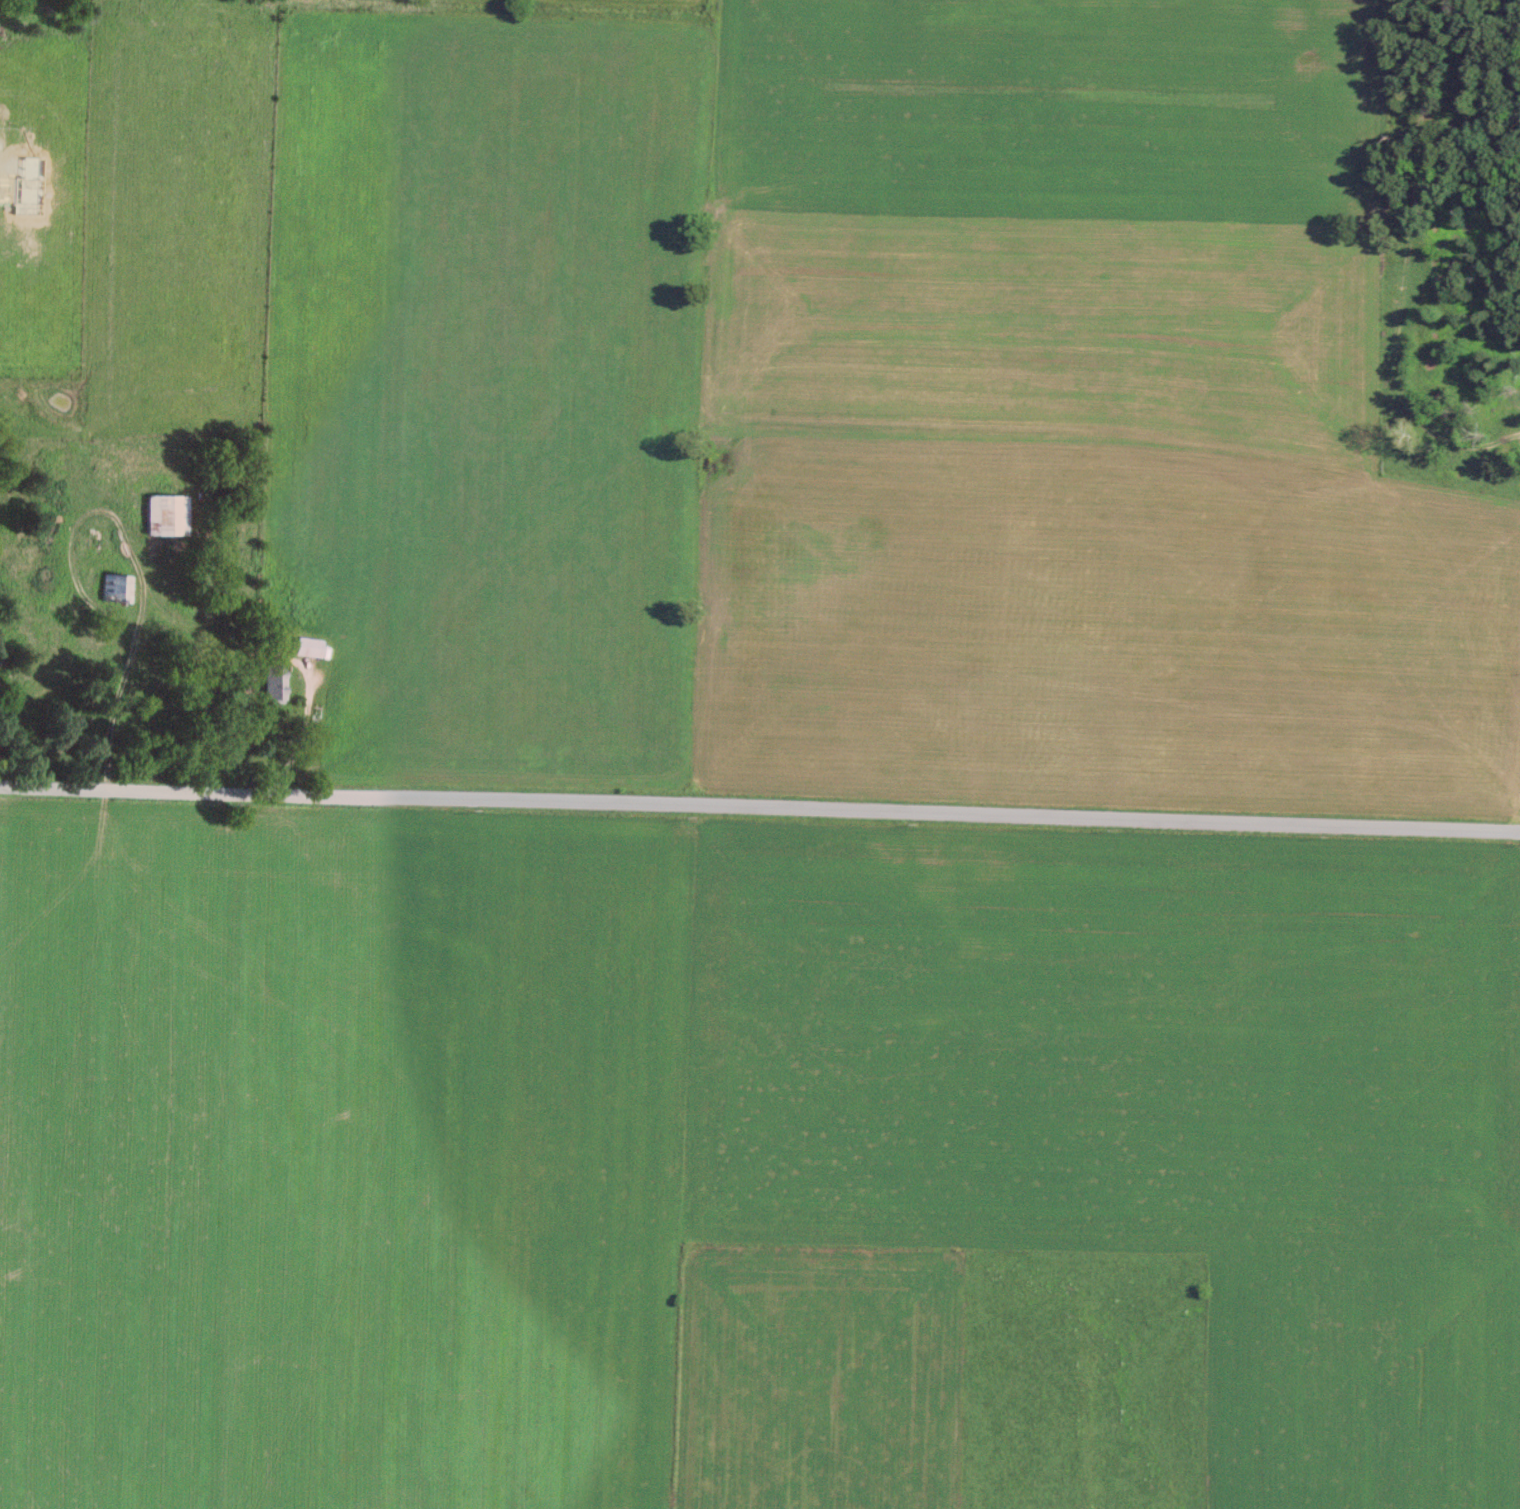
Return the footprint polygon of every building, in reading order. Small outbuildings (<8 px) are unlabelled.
[(102,467),(102,449),(93,449),(93,467),(102,467)] [(190,494),(148,494),(148,535),(190,535),(190,494)] [(103,602),(133,602),(133,574),(103,574),(103,602)] [(323,657),(326,639),(299,636),(296,654),(323,657)] [(286,703),(286,663),(266,663),(266,703),(286,703)]
